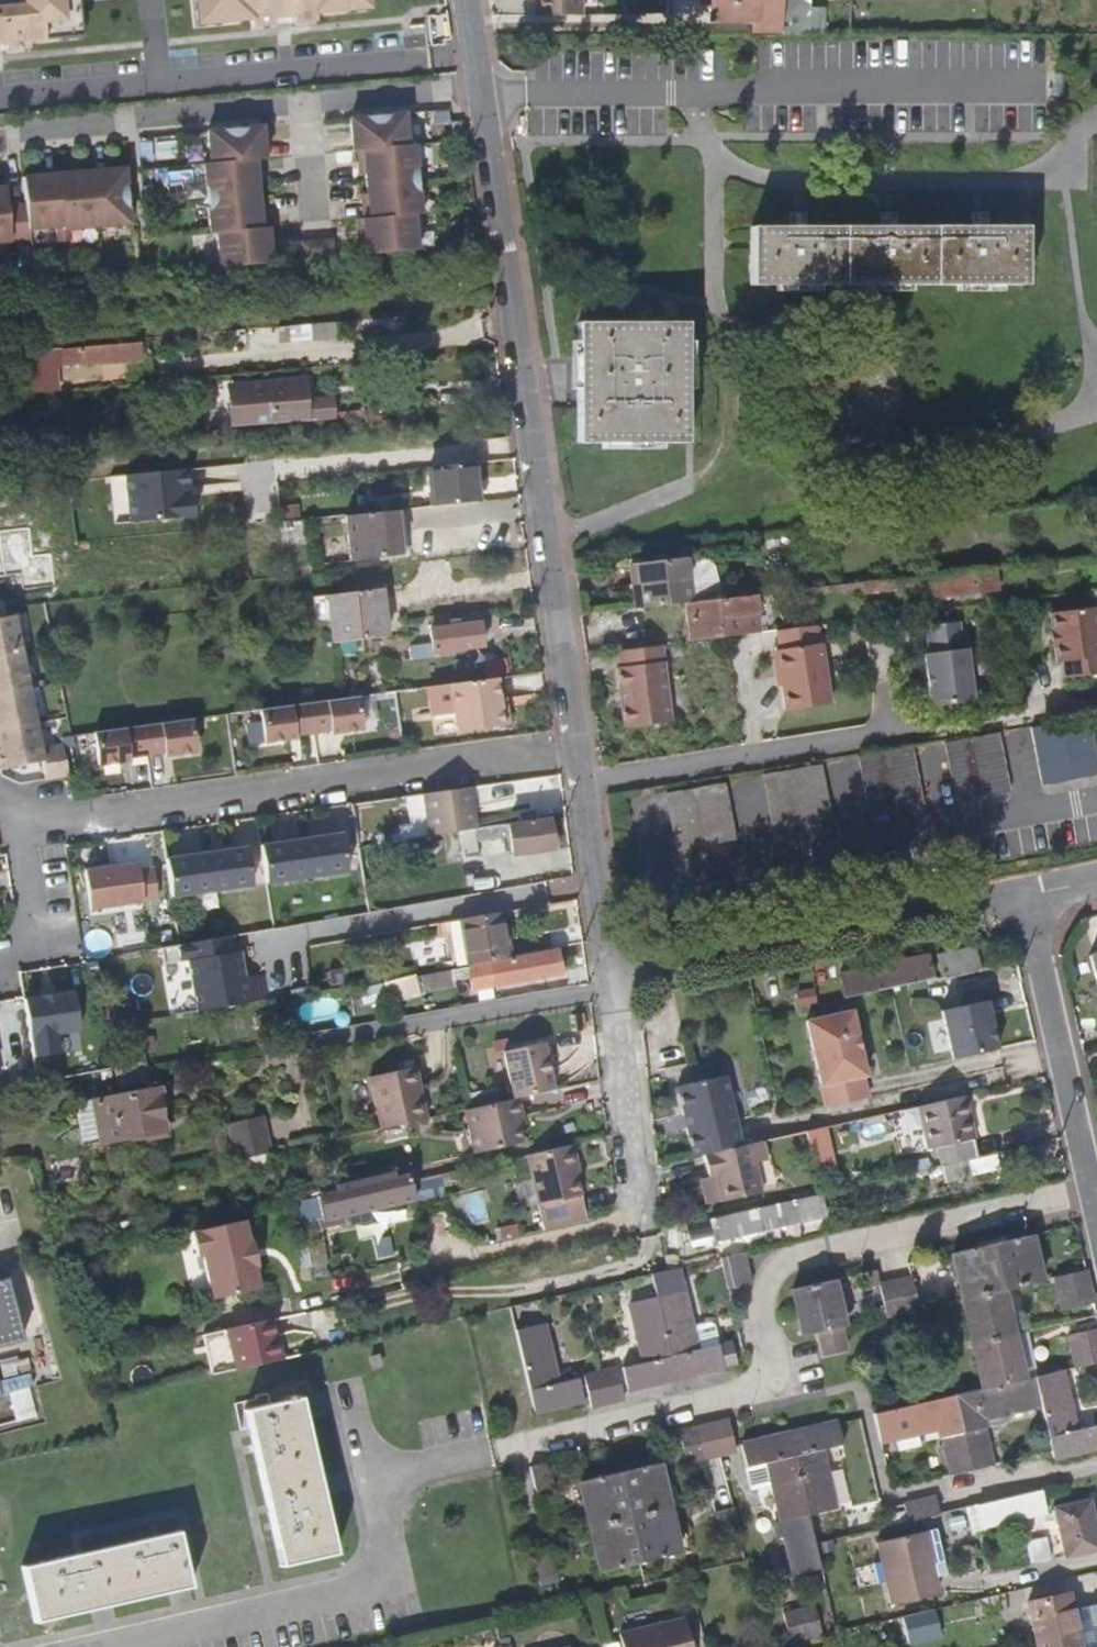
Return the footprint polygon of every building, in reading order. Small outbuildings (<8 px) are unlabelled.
[(2,42),(3,48),(26,46),(25,39),(58,36),(55,3),(77,1),(77,0),(21,0),(22,17),(0,20),(0,42),(2,42)] [(21,0),(13,0),(13,5),(0,6),(0,20),(22,17),(21,0)] [(215,0),(192,0),(195,25),(217,24),(217,20),(215,0)] [(217,20),(250,17),(251,24),(273,22),(273,15),(282,14),(292,13),(293,19),(316,17),(315,10),(348,7),(347,0),(215,0),(217,20)] [(371,0),(347,0),(348,7),(348,10),(372,8),(371,0)] [(581,0),(535,0),(535,15),(582,15),(581,0)] [(782,0),(713,0),(713,20),(757,20),(757,34),(831,34),(831,3),(811,3),(811,1),(782,1),(782,0)] [(82,37),(79,1),(77,1),(55,3),(58,36),(59,39),(82,37)] [(405,112),(349,118),(350,127),(352,149),(356,149),(362,149),(408,144),(405,112)] [(262,125),(206,130),(209,163),(254,158),(260,157),(265,157),(263,137),(262,125)] [(408,144),(362,149),(365,173),(366,183),(416,178),(413,143),(408,144)] [(362,149),(356,149),(357,166),(358,174),(365,173),(362,149)] [(254,158),(256,182),(262,182),(262,171),(260,157),(254,158)] [(254,158),(209,163),(203,163),(206,198),(257,193),(256,182),(254,158)] [(56,167),(56,174),(82,171),(81,165),(71,166),(56,167)] [(32,176),(56,174),(56,167),(40,168),(32,169),(32,176)] [(109,169),(92,170),(97,226),(129,223),(124,167),(109,169)] [(82,171),(56,174),(61,225),(62,229),(69,229),(97,226),(92,170),(82,171)] [(25,210),(26,228),(53,226),(61,225),(56,174),(32,176),(22,176),(24,202),(25,210)] [(416,178),(366,183),(367,193),(369,218),(414,214),(420,213),(416,178)] [(27,238),(26,228),(25,210),(7,211),(6,204),(5,186),(0,186),(0,241),(27,238)] [(257,193),(206,198),(209,232),(215,232),(260,227),(258,203),(257,193)] [(361,199),(362,219),(369,218),(367,193),(360,194),(361,199)] [(25,210),(24,202),(6,204),(7,211),(25,210)] [(260,227),(267,227),(265,207),(264,202),(258,203),(260,227)] [(414,214),(369,218),(362,219),(365,244),(366,254),(417,249),(414,214)] [(1030,288),(1030,230),(992,230),(992,216),(973,216),(973,229),(900,229),(900,216),(885,216),(885,228),(807,228),(807,216),(791,216),(791,229),(754,229),(754,287),(1030,288)] [(365,244),(362,219),(355,219),(356,231),(357,245),(365,244)] [(62,229),(61,225),(53,226),(55,241),(63,241),(62,229)] [(274,226),(267,227),(270,252),(276,251),(274,236),(274,226)] [(260,227),(215,232),(218,267),(271,262),(270,252),(267,227),(260,227)] [(69,229),(62,229),(63,241),(70,240),(69,229)] [(332,237),(300,240),(302,260),(334,257),(332,237)] [(336,322),(279,328),(281,345),(337,340),(336,322)] [(687,441),(687,322),(579,322),(579,441),(687,441)] [(143,360),(142,344),(29,353),(32,393),(60,391),(58,367),(143,360)] [(335,421),(333,398),(305,401),(304,382),(246,388),(248,409),(231,410),(233,431),(335,421)] [(248,409),(246,388),(230,389),(231,410),(248,409)] [(476,493),(472,459),(428,464),(432,498),(476,493)] [(161,469),(100,476),(105,523),(169,516),(167,494),(164,494),(161,495),(160,487),(163,486),(161,469)] [(408,538),(404,501),(394,502),(398,539),(408,538)] [(398,539),(394,502),(345,508),(349,546),(398,539)] [(790,520),(765,523),(766,531),(791,528),(790,520)] [(706,542),(684,544),(635,548),(637,575),(632,576),(633,589),(686,584),(687,584),(717,582),(712,549),(706,542)] [(995,559),(930,563),(932,587),(997,583),(995,559)] [(757,601),(755,578),(717,582),(687,584),(686,584),(689,622),(756,615),(755,602),(757,601)] [(393,588),(324,597),(327,621),(343,619),(346,642),(399,635),(393,588)] [(1093,600),(1049,606),(1055,655),(1061,654),(1064,671),(1096,667),(1096,631),(1093,600)] [(970,690),(965,636),(960,637),(958,609),(925,613),(928,640),(923,641),(929,694),(970,690)] [(12,618),(2,620),(0,610),(0,661),(20,656),(12,618)] [(485,643),(481,621),(432,628),(434,644),(412,647),(413,660),(442,656),(441,649),(485,643)] [(829,682),(822,622),(777,628),(784,688),(829,682)] [(666,702),(659,624),(615,628),(617,645),(614,646),(616,668),(619,668),(621,683),(618,683),(620,706),(666,702)] [(20,656),(0,661),(0,692),(27,687),(20,656)] [(513,705),(508,676),(440,685),(444,714),(467,710),(470,730),(521,722),(519,704),(513,705)] [(27,687),(0,692),(0,729),(35,722),(27,687)] [(358,696),(309,702),(312,731),(330,729),(337,728),(338,732),(362,729),(358,696)] [(312,731),(309,702),(258,709),(263,742),(288,738),(288,735),(295,734),(312,731)] [(1091,767),(1082,711),(1023,718),(1032,776),(1091,767)] [(143,725),(147,754),(163,752),(171,751),(171,754),(196,751),(192,718),(143,725)] [(35,722),(0,729),(0,744),(1,750),(0,750),(0,756),(2,766),(41,758),(46,777),(68,773),(62,743),(41,748),(35,722)] [(143,725),(93,731),(97,764),(121,761),(121,757),(129,756),(147,754),(143,725)] [(1007,800),(998,742),(945,750),(954,809),(1007,800)] [(919,812),(910,753),(856,761),(866,821),(919,812)] [(826,828),(819,769),(764,776),(770,834),(826,828)] [(731,839),(724,781),(667,788),(674,846),(731,839)] [(483,825),(477,782),(429,789),(435,833),(458,830),(483,825)] [(435,833),(429,789),(417,791),(423,835),(435,833)] [(272,835),(298,836),(299,812),(273,812),(272,835)] [(552,846),(547,815),(483,825),(458,830),(462,854),(475,852),(473,841),(509,835),(512,853),(552,846)] [(240,846),(239,826),(165,828),(166,848),(240,846)] [(308,875),(348,869),(342,831),(320,834),(320,837),(310,839),(309,836),(302,837),(308,875)] [(261,843),(267,882),(308,875),(302,837),(294,838),(295,842),(284,843),(284,840),(261,843)] [(213,890),(253,884),(247,846),(225,849),(225,853),(215,854),(214,851),(207,852),(213,890)] [(166,859),(172,897),(213,890),(207,852),(199,853),(199,857),(189,858),(189,855),(166,859)] [(91,910),(144,902),(143,899),(138,869),(137,862),(84,870),(91,910)] [(153,866),(138,869),(143,899),(157,897),(153,866)] [(455,963),(467,961),(467,963),(518,953),(509,908),(458,917),(459,919),(448,921),(455,963)] [(983,968),(978,947),(938,955),(943,977),(983,968)] [(244,949),(193,959),(202,1010),(274,996),(270,973),(249,976),(244,949)] [(454,978),(470,975),(472,986),(561,971),(557,949),(415,974),(418,990),(455,983),(454,978)] [(934,979),(930,954),(842,973),(847,997),(934,979)] [(347,965),(327,969),(330,983),(350,979),(347,965)] [(418,990),(415,974),(384,979),(388,1001),(419,996),(418,990)] [(73,989),(23,997),(33,1056),(59,1052),(56,1032),(80,1028),(73,989)] [(987,1001),(945,1011),(955,1059),(1000,1049),(994,1020),(991,1020),(987,1001)] [(277,1011),(267,1013),(269,1024),(279,1022),(277,1011)] [(855,1013),(810,1023),(828,1106),(871,1096),(867,1078),(870,1077),(864,1053),(861,1038),(855,1013)] [(935,1052),(948,1050),(944,1018),(931,1020),(935,1052)] [(552,1089),(542,1043),(502,1052),(512,1098),(519,1097),(552,1089)] [(669,1084),(691,1080),(687,1063),(666,1067),(669,1084)] [(144,1064),(113,1070),(116,1089),(147,1084),(144,1064)] [(425,1117),(415,1067),(370,1077),(381,1127),(425,1117)] [(704,1153),(742,1145),(727,1075),(678,1086),(684,1114),(689,1113),(692,1126),(687,1127),(693,1156),(704,1153)] [(470,1091),(474,1106),(500,1101),(496,1085),(470,1091)] [(159,1132),(151,1090),(74,1104),(80,1139),(97,1136),(99,1143),(159,1132)] [(990,1154),(978,1093),(931,1103),(940,1145),(950,1144),(954,1162),(990,1154)] [(522,1141),(518,1118),(523,1116),(519,1097),(512,1098),(500,1101),(474,1106),(465,1108),(475,1152),(522,1141)] [(229,1123),(236,1159),(268,1151),(261,1116),(229,1123)] [(826,1127),(807,1131),(817,1174),(836,1170),(826,1127)] [(590,1216),(580,1174),(578,1164),(583,1163),(578,1141),(532,1152),(549,1225),(590,1216)] [(762,1191),(756,1163),(768,1160),(764,1141),(742,1145),(704,1153),(710,1177),(716,1175),(721,1200),(762,1191)] [(461,1168),(444,1173),(446,1182),(464,1178),(461,1168)] [(414,1196),(409,1174),(353,1186),(352,1179),(335,1183),(336,1190),(319,1194),(323,1216),(414,1196)] [(716,1175),(710,1177),(701,1179),(707,1203),(721,1200),(716,1175)] [(463,1193),(464,1200),(469,1199),(474,1222),(491,1218),(484,1188),(463,1193)] [(716,1238),(825,1214),(821,1192),(712,1216),(716,1238)] [(259,1263),(254,1237),(250,1238),(246,1218),(192,1230),(197,1253),(201,1252),(211,1295),(261,1284),(256,1263),(259,1263)] [(706,1221),(690,1225),(694,1244),(710,1240),(706,1221)] [(1039,1405),(1051,1457),(1096,1446),(1096,1443),(1093,1425),(1075,1429),(1062,1371),(1025,1379),(1019,1353),(1010,1355),(1002,1317),(1010,1315),(1004,1288),(1035,1281),(1030,1260),(1036,1259),(1030,1235),(953,1252),(959,1276),(966,1275),(971,1296),(964,1298),(984,1388),(872,1414),(878,1442),(894,1438),(897,1451),(920,1446),(917,1433),(936,1429),(947,1475),(990,1465),(982,1428),(1007,1422),(1004,1413),(1039,1405)] [(331,1260),(327,1239),(308,1243),(314,1264),(331,1260)] [(314,1264),(308,1243),(293,1246),(298,1267),(314,1264)] [(753,1281),(746,1252),(722,1257),(729,1287),(753,1281)] [(1041,1280),(1036,1259),(1030,1260),(1035,1281),(1041,1280)] [(724,1363),(719,1341),(699,1346),(693,1321),(686,1286),(685,1287),(680,1266),(655,1272),(660,1292),(633,1298),(647,1358),(628,1362),(633,1384),(724,1363)] [(1093,1300),(1086,1267),(1055,1274),(1062,1307),(1093,1300)] [(24,1337),(7,1275),(0,1277),(0,1344),(24,1337)] [(971,1296),(966,1275),(959,1276),(964,1298),(971,1296)] [(920,1307),(913,1276),(879,1284),(886,1315),(920,1307)] [(844,1326),(839,1301),(834,1302),(829,1280),(794,1288),(804,1335),(821,1331),(826,1354),(845,1350),(840,1326),(844,1326)] [(1019,1353),(1010,1315),(1002,1317),(1010,1355),(1019,1353)] [(282,1357),(273,1317),(229,1327),(238,1368),(282,1357)] [(719,1341),(714,1317),(693,1321),(699,1346),(719,1341)] [(560,1378),(546,1319),(518,1325),(536,1406),(584,1395),(580,1374),(560,1378)] [(238,1368),(229,1327),(213,1331),(223,1371),(238,1368)] [(1070,1338),(1077,1371),(1096,1367),(1096,1332),(1070,1338)] [(628,1395),(621,1364),(588,1372),(594,1402),(628,1395)] [(36,1413),(29,1385),(10,1389),(18,1418),(36,1413)] [(336,1551),(302,1396),(246,1408),(280,1563),(336,1551)] [(738,1448),(731,1419),(715,1423),(721,1452),(738,1448)] [(721,1452),(715,1423),(698,1427),(704,1456),(721,1452)] [(832,1508),(818,1449),(838,1444),(833,1423),(743,1444),(748,1465),(768,1460),(789,1547),(816,1541),(809,1513),(832,1508)] [(704,1456),(698,1427),(680,1431),(687,1460),(704,1456)] [(666,1529),(656,1486),(664,1484),(658,1459),(578,1478),(584,1502),(592,1501),(602,1544),(594,1546),(600,1571),(680,1552),(674,1527),(666,1529)] [(548,1461),(531,1464),(538,1494),(555,1490),(548,1461)] [(674,1527),(664,1484),(656,1486),(666,1529),(674,1527)] [(1045,1504),(1041,1489),(979,1503),(983,1518),(1045,1504)] [(935,1513),(932,1497),(902,1503),(906,1520),(935,1513)] [(1095,1521),(1090,1500),(1053,1508),(1057,1523),(1061,1522),(1069,1557),(1096,1551),(1096,1521),(1095,1521)] [(602,1544),(592,1501),(584,1502),(594,1546),(602,1544)] [(1045,1504),(983,1518),(985,1527),(1047,1513),(1045,1504)] [(741,1540),(733,1508),(716,1512),(724,1544),(741,1540)] [(36,1620),(188,1586),(176,1531),(23,1565),(36,1620)] [(937,1592),(923,1531),(875,1542),(889,1603),(937,1592)] [(1047,1535),(1027,1540),(1031,1559),(1052,1555),(1047,1535)] [(821,1566),(816,1541),(789,1547),(795,1572),(821,1566)] [(557,1581),(550,1550),(534,1554),(541,1585),(557,1581)] [(1073,1591),(1032,1601),(1043,1646),(1076,1646),(1086,1645),(1087,1646),(1096,1646),(1096,1603),(1077,1607),(1073,1591)] [(822,1632),(816,1603),(784,1611),(790,1639),(822,1632)] [(934,1608),(902,1615),(908,1642),(940,1635),(934,1608)] [(685,1614),(620,1629),(624,1646),(692,1646),(685,1614)]
